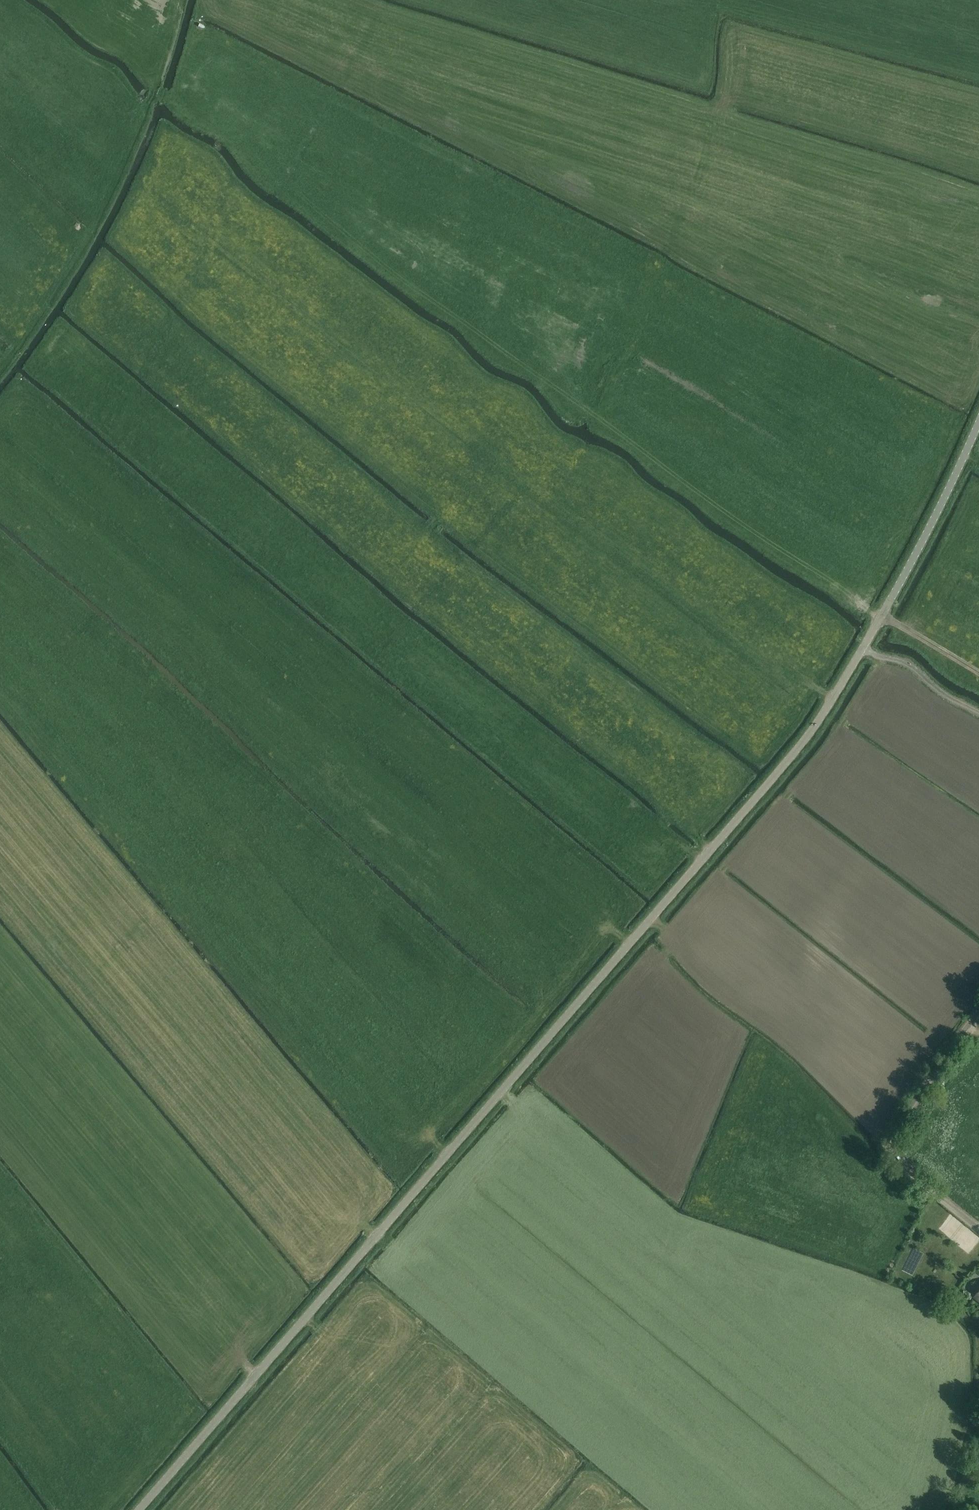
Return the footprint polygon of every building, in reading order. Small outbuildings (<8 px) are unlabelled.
[(941,1086),(947,1090),(950,1084),(945,1080),(941,1086)]
